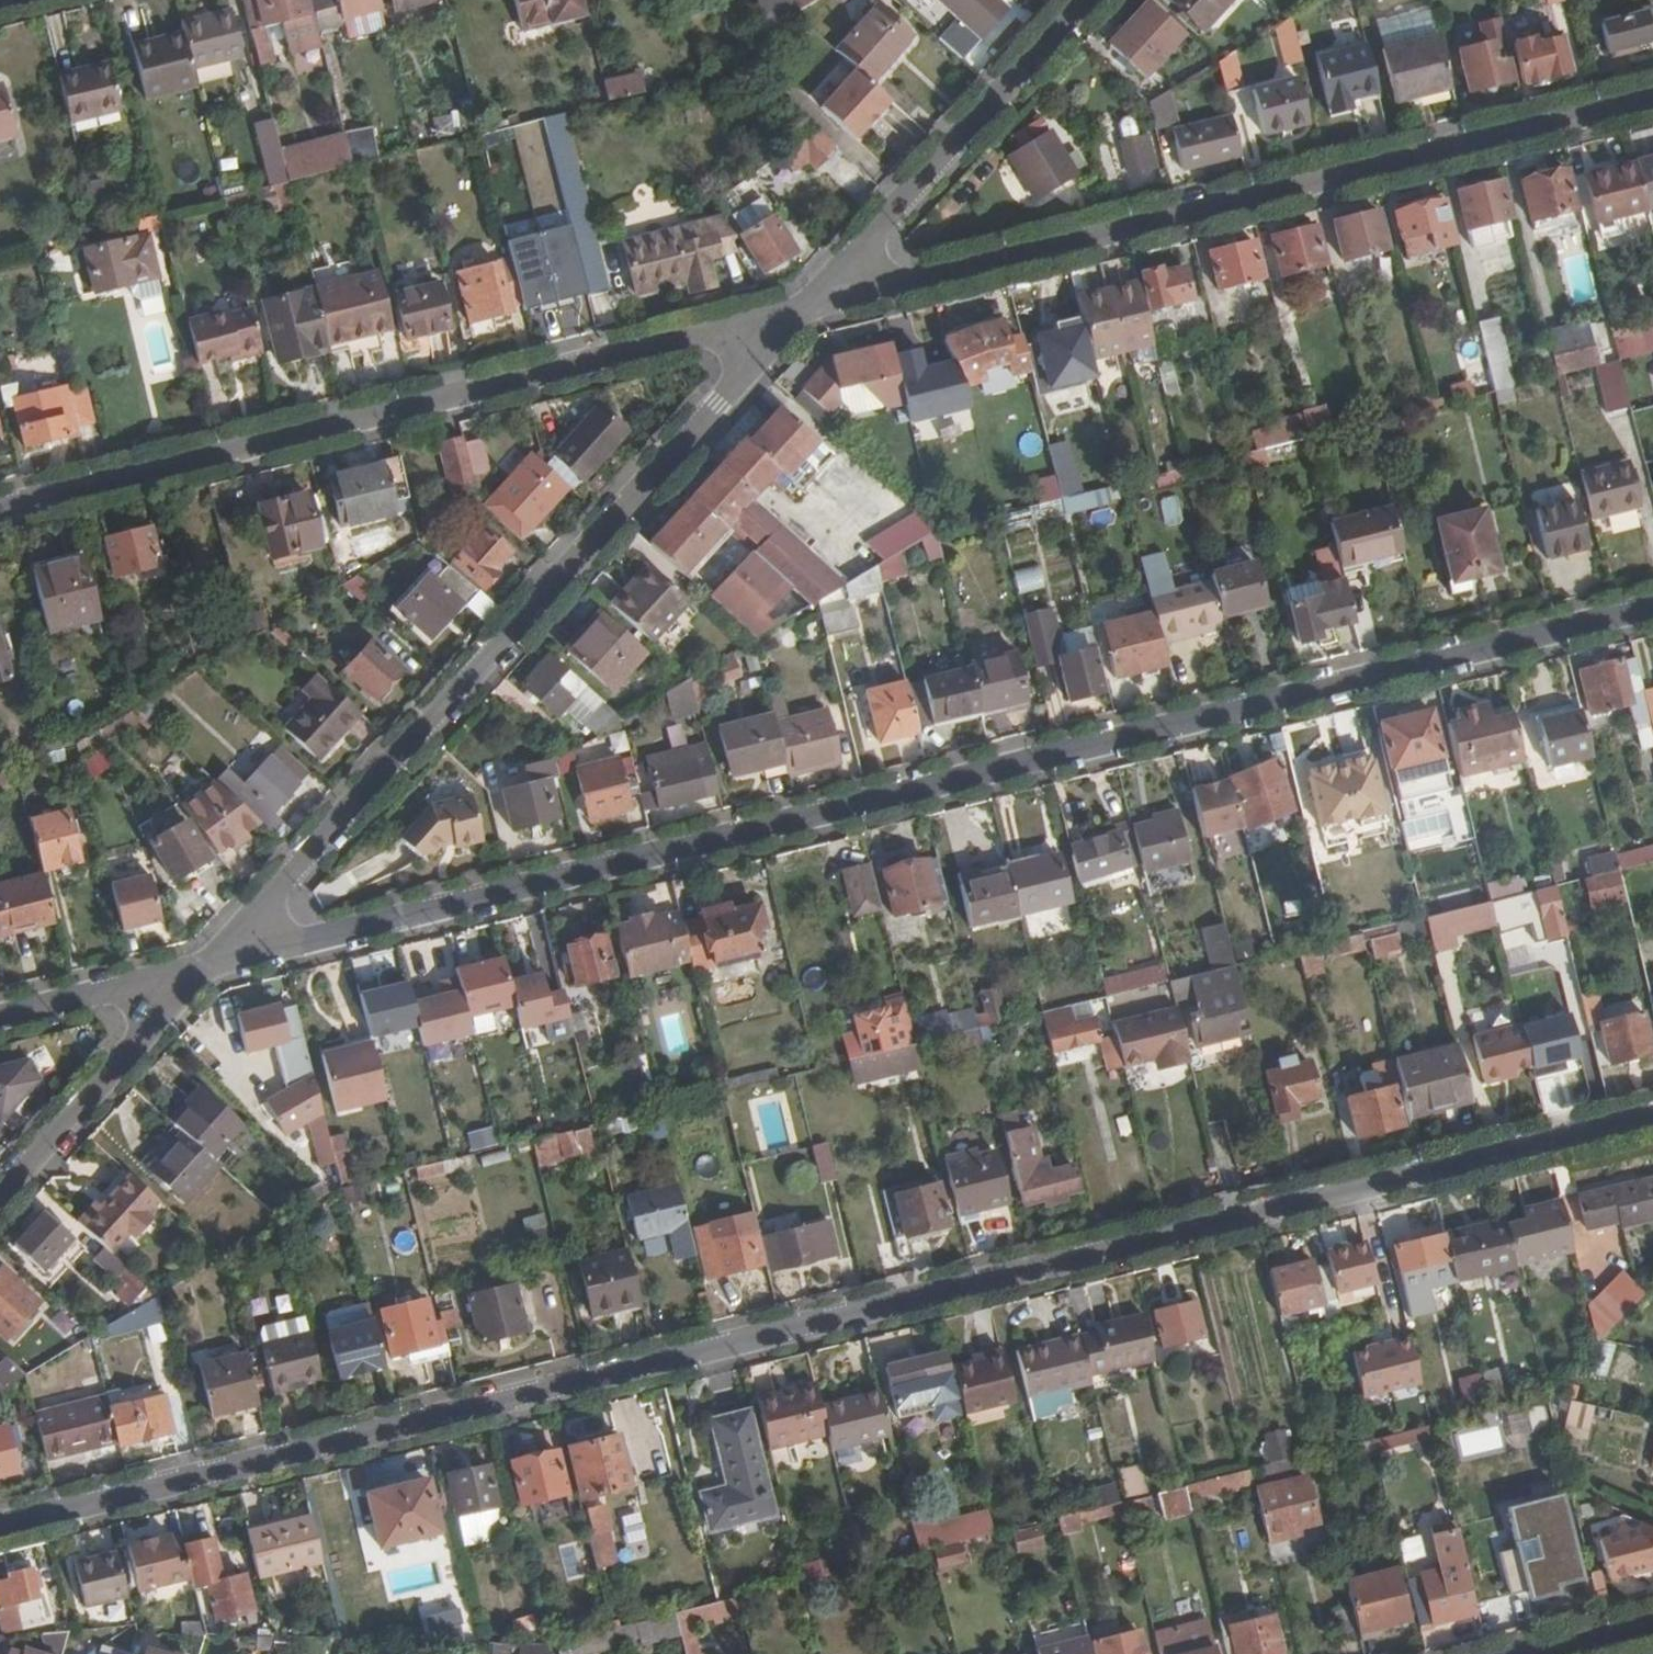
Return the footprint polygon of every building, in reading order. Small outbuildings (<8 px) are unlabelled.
[(249,29),(281,21),(288,49),(321,41),(318,30),(311,0),(242,0),(249,29)] [(378,0),(311,0),(318,30),(343,24),(344,24),(343,18),(380,9),(380,8),(378,0)] [(380,8),(394,5),(396,10),(432,1),(431,0),(378,0),(380,8)] [(521,31),(586,14),(582,0),(513,0),(521,31)] [(763,33),(795,14),(792,0),(755,0),(763,33)] [(795,14),(817,0),(792,0),(795,14)] [(937,39),(961,60),(1008,10),(997,0),(939,0),(957,16),(937,39)] [(1204,30),(1231,0),(1171,0),(1204,30)] [(1145,77),(1185,33),(1150,2),(1110,46),(1145,77)] [(843,57),(871,82),(911,36),(878,5),(837,51),(843,57)] [(386,31),(380,9),(343,18),(344,24),(346,32),(343,33),(345,41),(349,44),(357,41),(356,38),(386,31)] [(205,22),(232,16),(230,10),(203,16),(205,22)] [(1378,16),(1381,41),(1433,35),(1431,10),(1378,16)] [(1606,59),(1650,49),(1642,14),(1598,24),(1606,59)] [(203,16),(179,22),(182,32),(191,69),(242,55),(232,16),(205,22),(203,16)] [(1291,18),(1286,21),(1276,27),(1285,66),(1302,61),(1291,18)] [(1460,49),(1470,97),(1516,88),(1502,20),(1478,25),(1482,45),(1460,49)] [(249,29),(254,47),(269,43),(265,25),(249,29)] [(191,69),(182,32),(132,44),(145,98),(195,86),(191,69)] [(1450,89),(1437,37),(1382,51),(1394,103),(1450,89)] [(1530,39),(1513,43),(1524,91),(1573,80),(1564,38),(1531,46),(1530,39)] [(1350,96),(1377,89),(1365,42),(1315,55),(1327,107),(1351,101),(1350,96)] [(254,47),(258,65),(274,61),(269,43),(254,47)] [(1232,53),(1218,62),(1225,90),(1240,86),(1232,53)] [(855,137),(889,98),(871,82),(843,57),(825,76),(836,87),(819,106),(855,137)] [(107,62),(76,70),(77,75),(108,67),(107,62)] [(76,70),(58,75),(70,122),(119,110),(108,67),(77,75),(76,70)] [(608,104),(643,95),(638,73),(603,82),(608,104)] [(1308,122),(1298,82),(1254,92),(1263,133),(1308,122)] [(0,85),(0,105),(8,138),(17,136),(3,84),(0,85)] [(1149,103),(1154,126),(1177,120),(1169,91),(1149,103)] [(0,105),(0,140),(8,138),(0,105)] [(574,244),(587,296),(606,291),(596,249),(563,114),(543,120),(551,150),(574,244)] [(451,115),(433,119),(438,137),(455,133),(451,115)] [(1183,167),(1241,153),(1232,118),(1174,133),(1183,167)] [(269,187),(287,182),(280,154),(272,120),(254,124),(269,187)] [(478,135),(486,166),(551,150),(543,120),(478,135)] [(1116,127),(1121,143),(1137,140),(1132,123),(1126,120),(1120,122),(1116,127)] [(348,150),(352,166),(415,151),(411,134),(375,143),(372,129),(344,136),(345,138),(348,150)] [(1077,176),(1049,130),(1008,155),(1036,201),(1077,176)] [(1137,140),(1121,143),(1128,175),(1157,168),(1150,137),(1137,140)] [(280,154),(287,182),(352,166),(348,150),(345,138),(280,154)] [(805,138),(779,155),(792,174),(809,163),(815,168),(826,155),(805,138)] [(1635,157),(1635,158),(1648,213),(1652,212),(1652,152),(1635,157)] [(1648,213),(1635,158),(1585,170),(1598,225),(1648,213)] [(1521,184),(1533,229),(1581,216),(1569,171),(1521,184)] [(737,235),(760,273),(792,255),(768,215),(772,212),(749,175),(715,197),(726,216),(737,235)] [(240,194),(259,189),(255,176),(237,180),(240,194)] [(1468,240),(1514,232),(1502,181),(1457,192),(1468,240)] [(276,212),(293,208),(287,182),(269,187),(276,212)] [(1435,249),(1454,244),(1444,202),(1393,215),(1401,242),(1404,257),(1408,256),(1409,261),(1436,255),(1435,249)] [(1388,249),(1379,212),(1334,224),(1343,260),(1388,249)] [(148,232),(163,228),(159,214),(135,220),(139,237),(85,251),(95,292),(131,284),(136,283),(135,280),(157,275),(159,274),(148,232)] [(729,240),(737,235),(726,216),(705,221),(709,237),(675,246),(670,230),(622,243),(635,291),(635,295),(687,282),(690,293),(714,287),(707,258),(736,251),(729,240)] [(709,237),(705,221),(670,230),(675,246),(709,237)] [(521,305),(523,312),(573,299),(560,248),(556,249),(551,228),(526,233),(527,239),(506,244),(510,259),(521,305)] [(1316,229),(1272,239),(1281,275),(1325,265),(1316,229)] [(1262,280),(1254,242),(1209,253),(1218,291),(1262,280)] [(635,291),(622,243),(596,249),(606,291),(608,298),(635,291)] [(573,299),(587,296),(574,244),(560,248),(573,299)] [(510,307),(521,305),(510,259),(457,272),(470,324),(512,314),(510,307)] [(1160,270),(1140,275),(1150,311),(1191,301),(1183,269),(1162,275),(1160,270)] [(313,289),(327,345),(353,339),(378,333),(363,274),(313,287),(313,289)] [(162,296),(157,275),(135,280),(136,283),(131,284),(134,298),(140,301),(162,296)] [(437,283),(395,294),(406,340),(449,329),(437,283)] [(1152,344),(1137,283),(1104,291),(1119,351),(1152,344)] [(1278,319),(1270,288),(1257,291),(1260,304),(1248,307),(1252,325),(1278,319)] [(278,362),(328,349),(327,345),(313,289),(263,301),(278,362)] [(1119,351),(1104,291),(1075,299),(1081,325),(1090,359),(1119,351)] [(1288,293),(1275,297),(1282,325),(1295,322),(1288,293)] [(186,321),(196,363),(229,355),(237,353),(239,358),(261,353),(251,311),(229,316),(227,311),(186,321)] [(1477,325),(1493,392),(1512,388),(1514,387),(1498,320),(1477,325)] [(1652,352),(1652,322),(1612,332),(1619,360),(1652,352)] [(1021,341),(1020,337),(1008,340),(1003,323),(976,327),(942,341),(966,386),(984,382),(981,371),(1005,365),(1008,376),(1029,372),(1021,341)] [(1090,359),(1081,325),(1036,337),(1045,374),(1050,394),(1086,385),(1080,363),(1090,361),(1090,359)] [(1552,363),(1556,377),(1595,367),(1585,325),(1545,334),(1547,344),(1552,363)] [(1036,337),(1021,341),(1029,372),(1030,377),(1045,374),(1036,337)] [(328,349),(330,353),(355,346),(353,339),(327,345),(328,349)] [(892,351),(890,345),(830,359),(803,390),(830,415),(840,404),(838,391),(859,386),(874,409),(904,402),(892,351)] [(892,351),(904,399),(920,395),(909,346),(892,351)] [(1606,413),(1630,408),(1619,360),(1595,367),(1606,413)] [(981,371),(984,382),(987,394),(1011,389),(1008,376),(1005,365),(981,371)] [(1455,402),(1472,398),(1469,382),(1452,387),(1455,402)] [(24,448),(79,435),(77,427),(69,392),(67,386),(11,401),(24,448)] [(69,392),(77,427),(93,422),(84,388),(69,392)] [(1493,392),(1497,404),(1515,400),(1512,388),(1493,392)] [(1422,410),(1432,408),(1429,397),(1419,399),(1422,410)] [(568,488),(573,492),(626,432),(598,407),(543,466),(568,488)] [(780,407),(748,442),(791,481),(801,489),(832,454),(780,407)] [(1247,431),(1257,460),(1308,442),(1298,414),(1247,431)] [(452,499),(476,493),(464,444),(462,437),(438,443),(452,499)] [(806,608),(818,602),(842,587),(750,501),(754,497),(769,481),(781,492),(791,481),(748,442),(744,438),(648,544),(683,575),(723,530),(750,556),(709,599),(738,626),(778,582),(806,608)] [(476,493),(478,502),(497,498),(481,440),(464,444),(476,493)] [(1047,446),(1060,500),(1114,487),(1109,467),(1085,468),(1073,473),(1065,442),(1047,446)] [(409,498),(399,460),(328,478),(340,527),(394,513),(391,503),(409,498)] [(1644,463),(1648,479),(1652,478),(1652,461),(1644,463)] [(1630,462),(1582,473),(1593,518),(1640,507),(1630,462)] [(531,529),(568,488),(543,466),(540,463),(503,505),(531,529)] [(1157,488),(1186,481),(1183,470),(1154,477),(1157,488)] [(329,542),(317,492),(306,494),(319,545),(329,542)] [(272,558),(319,545),(306,494),(258,506),(272,558)] [(1176,495),(1159,499),(1166,526),(1183,521),(1176,495)] [(750,501),(842,587),(847,584),(754,497),(750,501)] [(1587,550),(1575,500),(1536,510),(1547,560),(1587,550)] [(503,505),(493,516),(520,540),(531,529),(503,505)] [(1335,548),(1339,567),(1403,552),(1391,506),(1328,522),(1335,548)] [(1483,511),(1436,522),(1450,579),(1451,582),(1469,577),(1497,570),(1483,511)] [(171,562),(162,525),(105,540),(114,576),(171,562)] [(507,554),(480,530),(451,562),(483,589),(495,576),(490,572),(507,554)] [(1331,629),(1353,623),(1341,575),(1339,567),(1335,548),(1318,552),(1326,584),(1320,586),(1323,596),(1290,604),(1299,644),(1322,637),(1320,631),(1331,629)] [(1250,550),(1206,561),(1209,574),(1254,564),(1250,550)] [(900,552),(881,562),(877,565),(880,581),(906,575),(900,552)] [(1339,567),(1341,575),(1405,560),(1403,552),(1339,567)] [(1153,613),(1159,638),(1201,627),(1202,634),(1222,629),(1219,615),(1211,582),(1173,591),(1163,554),(1139,559),(1153,613)] [(84,557),(31,570),(47,634),(99,621),(84,557)] [(464,602),(484,619),(494,607),(442,560),(398,610),(431,639),(464,602)] [(1211,582),(1219,615),(1264,605),(1254,564),(1209,574),(1211,582)] [(818,602),(819,607),(883,591),(880,581),(877,565),(847,584),(842,587),(818,602)] [(640,589),(618,613),(650,643),(687,603),(649,569),(635,584),(640,589)] [(357,575),(346,584),(362,606),(374,597),(357,575)] [(1451,582),(1450,579),(1447,579),(1451,593),(1472,588),(1469,577),(1451,582)] [(1285,589),(1290,604),(1323,596),(1320,586),(1319,581),(1285,589)] [(635,584),(612,607),(618,613),(640,589),(635,584)] [(821,617),(826,637),(857,629),(853,609),(821,617)] [(1060,660),(1069,699),(1103,692),(1093,651),(1059,658),(1057,650),(1061,650),(1058,640),(1051,611),(1024,619),(1035,666),(1060,660)] [(566,651),(599,616),(595,612),(562,647),(566,651)] [(1155,667),(1166,665),(1161,645),(1159,638),(1153,613),(1102,625),(1114,678),(1140,671),(1141,677),(1156,673),(1155,667)] [(643,654),(599,616),(566,651),(611,690),(643,654)] [(1159,638),(1161,645),(1202,634),(1201,627),(1159,638)] [(1334,642),(1331,629),(1320,631),(1322,637),(1324,645),(1334,642)] [(1059,658),(1093,651),(1088,632),(1058,640),(1061,650),(1057,650),(1059,658)] [(401,669),(371,642),(344,671),(374,698),(401,669)] [(10,677),(5,662),(10,660),(7,652),(3,654),(0,645),(0,681),(10,677)] [(737,653),(718,659),(725,683),(745,677),(737,653)] [(1016,653),(968,664),(969,670),(979,712),(1027,700),(1016,653)] [(557,717),(584,686),(549,655),(522,685),(557,717)] [(1642,691),(1634,658),(1577,673),(1587,714),(1621,706),(1644,700),(1642,691)] [(979,712),(969,670),(921,680),(932,724),(979,712)] [(319,761),(361,714),(317,675),(300,693),(309,701),(284,729),(319,761)] [(698,710),(690,679),(669,692),(674,716),(675,720),(699,715),(698,710)] [(906,684),(916,727),(932,724),(921,680),(906,684)] [(878,743),(918,733),(916,727),(906,684),(906,683),(866,693),(870,712),(876,735),(878,743)] [(131,698),(134,709),(147,701),(149,699),(146,688),(130,693),(131,698)] [(1642,691),(1644,700),(1649,721),(1652,736),(1652,688),(1642,691)] [(116,719),(134,709),(131,698),(110,711),(116,719)] [(1649,721),(1644,700),(1621,706),(1626,727),(1632,725),(1649,721)] [(145,718),(159,731),(165,717),(147,701),(134,709),(145,718)] [(596,737),(622,721),(603,703),(583,725),(596,737)] [(1523,763),(1512,719),(1483,726),(1481,715),(1479,708),(1454,715),(1456,724),(1446,726),(1459,779),(1494,770),(1523,763)] [(1512,719),(1509,708),(1481,715),(1483,726),(1512,719)] [(1591,760),(1579,710),(1537,721),(1549,770),(1591,760)] [(826,711),(774,723),(784,764),(788,778),(812,772),(810,764),(837,758),(826,711)] [(866,738),(876,735),(870,712),(860,714),(866,738)] [(1429,712),(1376,725),(1388,770),(1397,805),(1450,791),(1429,712)] [(774,723),(772,715),(717,729),(729,777),(784,764),(774,723)] [(604,749),(626,737),(622,721),(596,737),(604,749)] [(1649,721),(1632,725),(1639,753),(1635,754),(1642,784),(1647,782),(1652,804),(1652,803),(1652,736),(1649,721)] [(716,782),(701,722),(679,728),(684,749),(647,759),(659,808),(718,792),(716,782)] [(61,747),(74,744),(71,732),(58,735),(61,747)] [(12,760),(61,747),(58,735),(9,747),(12,760)] [(604,749),(596,737),(568,753),(576,767),(604,749)] [(84,739),(74,744),(78,757),(90,750),(84,739)] [(300,782),(308,772),(279,746),(270,756),(300,782)] [(92,778),(112,765),(101,748),(81,760),(92,778)] [(1335,766),(1333,760),(1310,765),(1311,772),(1308,773),(1320,821),(1358,811),(1361,822),(1384,815),(1382,806),(1384,805),(1372,756),(1369,758),(1367,751),(1344,757),(1346,763),(1335,766)] [(215,782),(272,833),(282,822),(272,812),(300,782),(270,756),(244,785),(226,770),(215,782)] [(1344,757),(1333,760),(1335,766),(1346,763),(1344,757)] [(810,764),(812,772),(839,766),(837,758),(810,764)] [(617,760),(577,769),(588,819),(629,809),(617,760)] [(1295,808),(1277,760),(1201,791),(1220,839),(1295,808)] [(557,778),(554,762),(525,768),(529,786),(503,792),(512,829),(558,818),(549,780),(557,778)] [(1525,772),(1523,763),(1494,770),(1496,779),(1525,772)] [(9,786),(2,766),(0,767),(0,789),(9,786)] [(478,841),(466,793),(430,802),(396,840),(415,856),(426,854),(438,839),(448,837),(451,848),(478,841)] [(67,811),(28,821),(38,864),(60,859),(61,866),(80,862),(67,811)] [(1131,826),(1128,814),(1113,818),(1117,831),(1069,846),(1078,884),(1141,864),(1137,851),(1131,826)] [(1177,815),(1131,826),(1137,851),(1183,838),(1177,815)] [(213,866),(188,822),(151,843),(173,880),(189,870),(194,878),(213,866)] [(1652,862),(1652,846),(1628,852),(1632,867),(1652,862)] [(1590,877),(1619,870),(1614,853),(1586,861),(1590,877)] [(1039,858),(1005,867),(1006,870),(1007,873),(1040,864),(1039,858)] [(60,859),(38,864),(40,871),(61,866),(60,859)] [(947,901),(936,859),(880,873),(891,915),(947,901)] [(1040,864),(1007,873),(1017,916),(1023,939),(1076,926),(1070,902),(1060,860),(1040,864)] [(869,864),(841,871),(849,903),(877,897),(869,864)] [(1007,873),(1006,870),(973,878),(974,882),(1007,873)] [(153,873),(112,881),(121,933),(162,925),(153,873)] [(1017,916),(1007,873),(974,882),(973,878),(958,882),(961,890),(970,927),(1017,916)] [(41,875),(0,884),(0,930),(32,923),(34,929),(53,925),(41,875)] [(1486,885),(1490,902),(1523,894),(1518,877),(1486,885)] [(1617,878),(1584,886),(1589,909),(1622,901),(1617,878)] [(1490,902),(1495,920),(1538,910),(1546,941),(1567,936),(1564,923),(1557,897),(1554,886),(1523,894),(1490,902)] [(1557,897),(1564,923),(1574,920),(1568,894),(1557,897)] [(877,897),(849,903),(852,917),(880,909),(877,897)] [(693,972),(713,966),(761,956),(754,931),(763,929),(757,905),(729,912),(727,905),(700,911),(702,921),(682,925),(691,960),(693,972)] [(682,925),(680,916),(665,920),(664,916),(649,920),(648,915),(627,920),(628,925),(614,928),(627,980),(677,968),(676,964),(691,960),(682,925)] [(1400,942),(1430,935),(1425,918),(1395,925),(1398,935),(1400,942)] [(34,929),(32,923),(0,930),(0,938),(34,929)] [(1212,971),(1233,965),(1235,965),(1225,925),(1202,931),(1212,971)] [(1076,926),(1023,939),(1025,950),(1079,936),(1076,926)] [(1333,957),(1365,949),(1361,934),(1337,940),(1329,942),(1333,957)] [(1400,942),(1398,935),(1370,942),(1375,959),(1402,952),(1400,942)] [(565,947),(575,986),(614,976),(603,937),(565,947)] [(1297,950),(1305,979),(1324,974),(1316,945),(1297,950)] [(374,992),(359,996),(371,1041),(373,1049),(384,1046),(379,1023),(421,1012),(411,972),(390,977),(387,964),(369,969),(374,992)] [(1102,979),(1106,997),(1148,987),(1170,982),(1165,964),(1102,979)] [(1176,1005),(1176,1010),(1196,1006),(1200,1021),(1191,1023),(1196,1047),(1250,1034),(1233,965),(1212,971),(1170,982),(1176,1005)] [(808,970),(792,974),(797,994),(814,991),(808,970)] [(1154,1011),(1176,1005),(1170,982),(1148,987),(1154,1011)] [(975,1015),(979,1029),(1007,1022),(998,987),(980,993),(984,1012),(975,1015)] [(1581,995),(1590,1027),(1600,1025),(1601,1031),(1610,1064),(1652,1053),(1644,1019),(1639,1021),(1637,1016),(1605,1023),(1597,991),(1581,995)] [(851,1060),(914,1045),(902,999),(881,1005),(887,1027),(855,1035),(845,1037),(851,1060)] [(851,1019),(855,1035),(887,1027),(881,1005),(875,1001),(869,1003),(865,1009),(867,1015),(851,1019)] [(1100,1041),(1095,1021),(1078,1026),(1073,1005),(1042,1013),(1052,1052),(1100,1041)] [(1120,1053),(1123,1065),(1153,1057),(1154,1063),(1165,1060),(1167,1066),(1189,1060),(1176,1010),(1176,1005),(1154,1011),(1112,1022),(1116,1037),(1120,1053)] [(1590,1027),(1591,1034),(1601,1031),(1600,1025),(1590,1027)] [(1517,1070),(1532,1066),(1522,1026),(1475,1037),(1486,1084),(1505,1080),(1503,1073),(1517,1070)] [(1116,1037),(1100,1041),(1104,1057),(1120,1053),(1116,1037)] [(373,1049),(371,1041),(322,1053),(336,1111),(385,1099),(373,1049)] [(857,1084),(920,1069),(914,1045),(851,1060),(857,1084)] [(1394,1062),(1408,1117),(1472,1101),(1458,1047),(1394,1062)] [(1586,1081),(1602,1077),(1595,1048),(1578,1052),(1586,1081)] [(1123,1065),(1120,1053),(1104,1057),(1108,1073),(1123,1069),(1123,1065)] [(1156,1069),(1167,1066),(1165,1060),(1154,1063),(1156,1069)] [(24,1062),(35,1081),(39,1077),(29,1061),(24,1062)] [(35,1081),(24,1062),(0,1068),(0,1120),(35,1081)] [(1265,1072),(1275,1113),(1295,1108),(1293,1104),(1317,1098),(1308,1062),(1265,1072)] [(721,1082),(723,1091),(776,1078),(773,1068),(721,1082)] [(1518,1076),(1517,1070),(1503,1073),(1505,1080),(1518,1076)] [(1405,1127),(1395,1088),(1380,1091),(1375,1073),(1360,1077),(1364,1095),(1346,1100),(1356,1139),(1405,1127)] [(193,1104),(174,1126),(180,1131),(212,1160),(243,1125),(200,1086),(188,1100),(193,1104)] [(320,1167),(334,1164),(327,1138),(316,1095),(295,1106),(286,1092),(265,1103),(282,1134),(307,1120),(320,1167)] [(188,1100),(169,1121),(174,1126),(193,1104),(188,1100)] [(1295,1108),(1275,1113),(1277,1119),(1296,1114),(1295,1108)] [(1001,1117),(1005,1133),(1020,1130),(1016,1113),(1001,1117)] [(595,1123),(598,1137),(622,1131),(618,1117),(595,1123)] [(180,1131),(174,1126),(141,1163),(146,1169),(180,1131)] [(494,1126),(467,1133),(471,1150),(498,1144),(494,1126)] [(1005,1133),(1023,1202),(1027,1200),(1028,1204),(1042,1200),(1043,1207),(1067,1201),(1066,1194),(1078,1192),(1072,1166),(1052,1172),(1048,1158),(1040,1160),(1031,1127),(1020,1130),(1005,1133)] [(533,1137),(536,1164),(594,1157),(591,1130),(533,1137)] [(212,1160),(180,1131),(146,1169),(186,1205),(219,1167),(212,1160)] [(334,1164),(339,1186),(358,1181),(346,1133),(327,1138),(334,1164)] [(939,1146),(943,1163),(972,1156),(968,1139),(966,1138),(965,1138),(963,1138),(961,1139),(959,1139),(957,1140),(956,1140),(954,1141),(952,1141),(951,1143),(939,1146)] [(820,1183),(835,1180),(827,1143),(811,1147),(820,1183)] [(954,1207),(956,1215),(1006,1202),(994,1151),(972,1156),(943,1163),(947,1179),(954,1207)] [(320,1167),(325,1187),(326,1189),(339,1186),(334,1164),(320,1167)] [(160,1201),(127,1171),(97,1203),(93,1200),(75,1220),(102,1245),(112,1255),(129,1237),(133,1239),(152,1217),(149,1214),(160,1201)] [(1577,1195),(1587,1231),(1626,1222),(1628,1227),(1652,1221),(1652,1177),(1577,1195)] [(945,1209),(954,1207),(947,1179),(931,1183),(929,1179),(882,1190),(900,1263),(916,1259),(911,1242),(944,1235),(942,1227),(949,1226),(945,1209)] [(696,1257),(688,1227),(678,1185),(626,1198),(637,1240),(670,1232),(677,1261),(696,1257)] [(1571,1251),(1559,1199),(1536,1205),(1538,1212),(1524,1215),(1525,1220),(1503,1225),(1513,1265),(1571,1251)] [(1538,1212),(1536,1205),(1523,1209),(1524,1215),(1538,1212)] [(44,1208),(10,1246),(42,1275),(75,1237),(44,1208)] [(712,1240),(756,1229),(752,1212),(708,1223),(709,1226),(712,1240)] [(1503,1225),(1502,1221),(1443,1235),(1455,1282),(1514,1268),(1513,1265),(1503,1225)] [(765,1264),(767,1272),(837,1254),(829,1223),(759,1240),(765,1264)] [(707,1279),(765,1264),(759,1240),(756,1229),(712,1240),(709,1226),(694,1230),(707,1279)] [(1455,1282),(1443,1235),(1391,1247),(1398,1274),(1400,1274),(1405,1294),(1455,1282)] [(1374,1284),(1364,1242),(1324,1252),(1328,1267),(1334,1293),(1374,1284)] [(112,1255),(102,1245),(91,1256),(114,1277),(123,1285),(110,1299),(122,1310),(144,1287),(122,1268),(124,1266),(112,1255)] [(621,1311),(640,1306),(626,1251),(578,1264),(590,1313),(620,1306),(621,1311)] [(1325,1324),(1341,1320),(1334,1293),(1328,1267),(1312,1270),(1310,1260),(1267,1271),(1278,1316),(1303,1309),(1320,1304),(1322,1312),(1325,1324)] [(0,1269),(0,1346),(38,1303),(1,1268),(0,1269)] [(515,1284),(467,1296),(479,1343),(526,1331),(515,1284)] [(1602,1313),(1614,1325),(1640,1299),(1628,1287),(1602,1313)] [(161,1314),(156,1296),(106,1326),(108,1335),(137,1327),(135,1321),(144,1319),(161,1383),(178,1378),(161,1314)] [(443,1330),(440,1321),(430,1324),(425,1300),(381,1312),(392,1356),(408,1351),(416,1349),(420,1363),(449,1355),(446,1341),(443,1330)] [(328,1332),(374,1321),(369,1302),(323,1314),(328,1332)] [(1201,1337),(1193,1302),(1153,1313),(1162,1347),(1201,1337)] [(1305,1316),(1322,1312),(1320,1304),(1303,1309),(1305,1316)] [(592,1318),(621,1311),(620,1306),(590,1313),(592,1318)] [(456,1308),(439,1313),(440,1321),(443,1330),(460,1326),(456,1308)] [(261,1344),(309,1331),(305,1313),(264,1325),(258,1334),(261,1344)] [(1154,1361),(1142,1313),(1122,1319),(1123,1325),(1096,1332),(1078,1336),(1088,1376),(1154,1361)] [(1123,1325),(1122,1319),(1094,1325),(1096,1332),(1123,1325)] [(339,1377),(385,1365),(374,1321),(328,1332),(339,1377)] [(304,1380),(320,1375),(309,1331),(261,1344),(273,1393),(294,1387),(292,1382),(304,1380)] [(1025,1392),(1088,1376),(1078,1336),(1056,1341),(1058,1347),(1047,1350),(1045,1344),(1015,1351),(1025,1392)] [(1418,1382),(1408,1338),(1349,1353),(1360,1397),(1418,1382)] [(1058,1347),(1056,1341),(1045,1344),(1047,1350),(1058,1347)] [(1609,1381),(1617,1346),(1601,1342),(1594,1377),(1609,1381)] [(412,1365),(420,1363),(416,1349),(408,1351),(412,1365)] [(976,1365),(952,1371),(963,1415),(1014,1403),(1002,1351),(986,1356),(987,1363),(976,1365)] [(24,1375),(7,1360),(0,1353),(0,1390),(24,1375)] [(883,1367),(888,1392),(892,1406),(927,1398),(929,1403),(933,1421),(957,1415),(952,1398),(941,1353),(883,1367)] [(210,1418),(259,1406),(246,1354),(197,1366),(210,1418)] [(974,1359),(976,1365),(987,1363),(986,1356),(974,1359)] [(1483,1386),(1498,1382),(1495,1371),(1480,1374),(1483,1386)] [(1480,1405),(1474,1375),(1460,1379),(1467,1409),(1480,1405)] [(1065,1382),(1025,1392),(1030,1411),(1051,1405),(1059,1392),(1067,1390),(1065,1382)] [(1489,1410),(1512,1404),(1509,1393),(1501,1394),(1498,1382),(1483,1386),(1489,1410)] [(820,1406),(814,1383),(755,1398),(768,1449),(827,1434),(820,1406)] [(889,1436),(878,1391),(820,1406),(827,1434),(831,1449),(889,1436)] [(34,1415),(46,1460),(118,1441),(110,1409),(107,1396),(34,1415)] [(164,1396),(110,1409),(118,1441),(120,1446),(174,1433),(164,1396)] [(927,1398),(892,1406),(893,1411),(929,1403),(927,1398)] [(1593,1406),(1570,1401),(1565,1423),(1588,1428),(1593,1406)] [(1532,1434),(1545,1431),(1541,1409),(1530,1412),(1531,1419),(1520,1422),(1522,1430),(1531,1428),(1532,1434)] [(711,1529),(771,1515),(746,1412),(712,1420),(728,1490),(703,1496),(711,1529)] [(1429,1424),(1392,1434),(1395,1446),(1432,1437),(1429,1424)] [(17,1473),(5,1425),(0,1426),(0,1477),(17,1473)] [(1263,1466),(1289,1459),(1283,1431),(1269,1435),(1274,1454),(1261,1457),(1263,1466)] [(1392,1434),(1370,1439),(1373,1451),(1395,1446),(1392,1434)] [(630,1488),(617,1435),(569,1447),(582,1499),(630,1488)] [(1375,1456),(1370,1439),(1356,1443),(1360,1459),(1375,1456)] [(567,1494),(557,1451),(510,1462),(520,1505),(567,1494)] [(454,1516),(498,1507),(488,1465),(445,1476),(454,1516)] [(1252,1483),(1249,1470),(1184,1485),(1188,1499),(1252,1483)] [(1147,1471),(1121,1477),(1126,1497),(1152,1490),(1147,1471)] [(1253,1489),(1267,1544),(1300,1536),(1299,1528),(1319,1524),(1308,1475),(1253,1489)] [(439,1533),(426,1481),(365,1496),(378,1546),(439,1533)] [(1188,1499),(1184,1485),(1157,1493),(1163,1518),(1191,1510),(1188,1499)] [(1152,1513),(1148,1497),(1123,1503),(1127,1519),(1152,1513)] [(1124,1518),(1120,1502),(1074,1513),(1077,1523),(1108,1515),(1110,1522),(1124,1518)] [(594,1533),(586,1535),(594,1567),(614,1563),(606,1531),(611,1529),(606,1507),(588,1511),(594,1533)] [(622,1516),(632,1558),(650,1553),(639,1512),(622,1516)] [(1077,1523),(1074,1513),(1056,1518),(1061,1536),(1079,1531),(1077,1523)] [(911,1525),(917,1552),(929,1549),(939,1547),(958,1542),(992,1533),(988,1515),(935,1528),(933,1520),(911,1525)] [(320,1562),(309,1516),(245,1532),(256,1578),(320,1562)] [(1537,1532),(1518,1537),(1535,1606),(1576,1596),(1572,1578),(1583,1575),(1569,1517),(1545,1522),(1537,1532)] [(1428,1527),(1431,1536),(1455,1530),(1453,1522),(1428,1527)] [(1639,1522),(1635,1530),(1632,1531),(1620,1524),(1612,1536),(1598,1539),(1607,1577),(1652,1566),(1652,1528),(1639,1522)] [(1042,1546),(1037,1526),(1012,1533),(1016,1552),(1042,1546)] [(1408,1592),(1417,1629),(1476,1615),(1455,1530),(1431,1536),(1439,1570),(1419,1575),(1419,1579),(1422,1588),(1408,1592)] [(211,1532),(181,1539),(183,1546),(213,1539),(211,1532)] [(1405,1562),(1427,1556),(1421,1535),(1399,1542),(1405,1562)] [(175,1564),(168,1536),(126,1546),(133,1574),(136,1592),(179,1581),(191,1579),(187,1561),(175,1564)] [(255,1622),(253,1612),(244,1575),(222,1580),(213,1539),(183,1546),(187,1561),(191,1579),(204,1636),(219,1636),(215,1620),(243,1614),(246,1624),(255,1622)] [(963,1561),(958,1542),(939,1547),(929,1549),(934,1568),(963,1561)] [(126,1597),(115,1552),(73,1562),(84,1607),(126,1597)] [(0,1580),(0,1623),(2,1632),(43,1623),(31,1568),(7,1574),(7,1579),(0,1580)] [(1396,1568),(1344,1581),(1349,1604),(1356,1633),(1357,1634),(1401,1624),(1393,1593),(1402,1591),(1396,1568)] [(1588,1593),(1583,1575),(1572,1578),(1576,1596),(1588,1593)] [(1406,1582),(1408,1592),(1422,1588),(1419,1579),(1406,1582)] [(1409,1621),(1402,1591),(1393,1593),(1401,1624),(1409,1621)] [(1497,1593),(1477,1599),(1485,1627),(1505,1622),(1497,1593)] [(717,1602),(675,1613),(680,1635),(685,1653),(698,1653),(691,1626),(738,1614),(734,1598),(717,1602)] [(1356,1633),(1349,1604),(1332,1607),(1339,1637),(1356,1633)] [(680,1635),(675,1613),(609,1629),(613,1643),(637,1637),(639,1645),(680,1635)] [(1226,1653),(1280,1653),(1270,1617),(1225,1628),(1222,1617),(1217,1618),(1226,1653)] [(609,1629),(586,1635),(591,1653),(594,1653),(614,1649),(613,1643),(609,1629)] [(1094,1653),(1143,1653),(1142,1650),(1137,1631),(1092,1642),(1094,1653)] [(1219,1646),(1198,1651),(1193,1631),(1165,1638),(1169,1653),(1221,1653),(1219,1646)] [(586,1635),(556,1643),(559,1653),(591,1653),(586,1635)] [(1086,1637),(1035,1650),(1036,1653),(1090,1653),(1086,1637)]
